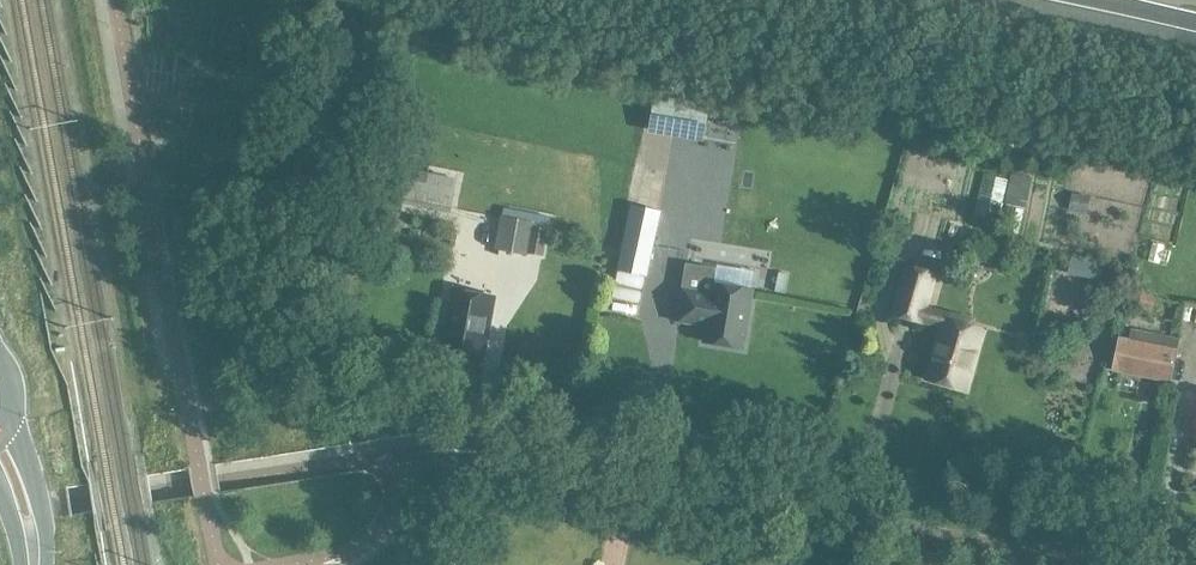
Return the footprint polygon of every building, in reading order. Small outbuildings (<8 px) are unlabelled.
[(657,88),(649,131),(705,142),(711,98),(657,88)] [(402,203),(450,212),(457,179),(409,169),(402,203)] [(735,229),(743,198),(697,186),(689,217),(735,229)] [(1072,192),(1068,210),(1087,213),(1091,196),(1072,192)] [(994,234),(1006,234),(1007,196),(995,196),(994,234)] [(633,204),(617,269),(619,270),(646,277),(648,277),(662,211),(633,204)] [(389,213),(374,210),(371,227),(386,229),(389,213)] [(502,217),(496,249),(527,254),(527,253),(528,253),(532,226),(533,222),(510,218),(503,217),(502,217)] [(1101,281),(1105,260),(1074,253),(1069,274),(1101,281)] [(908,267),(895,314),(924,322),(924,321),(942,327),(944,320),(948,321),(950,313),(928,307),(929,306),(938,275),(908,267)] [(777,291),(787,292),(790,273),(781,271),(777,291)] [(744,349),(754,288),(712,281),(710,292),(682,287),(676,321),(705,326),(702,342),(744,349)] [(486,358),(495,311),(498,296),(456,288),(444,350),(486,358)] [(942,327),(927,379),(969,391),(986,332),(948,321),(944,320),(942,327)] [(1137,375),(1171,382),(1180,337),(1132,328),(1130,340),(1120,338),(1113,370),(1137,375)]
